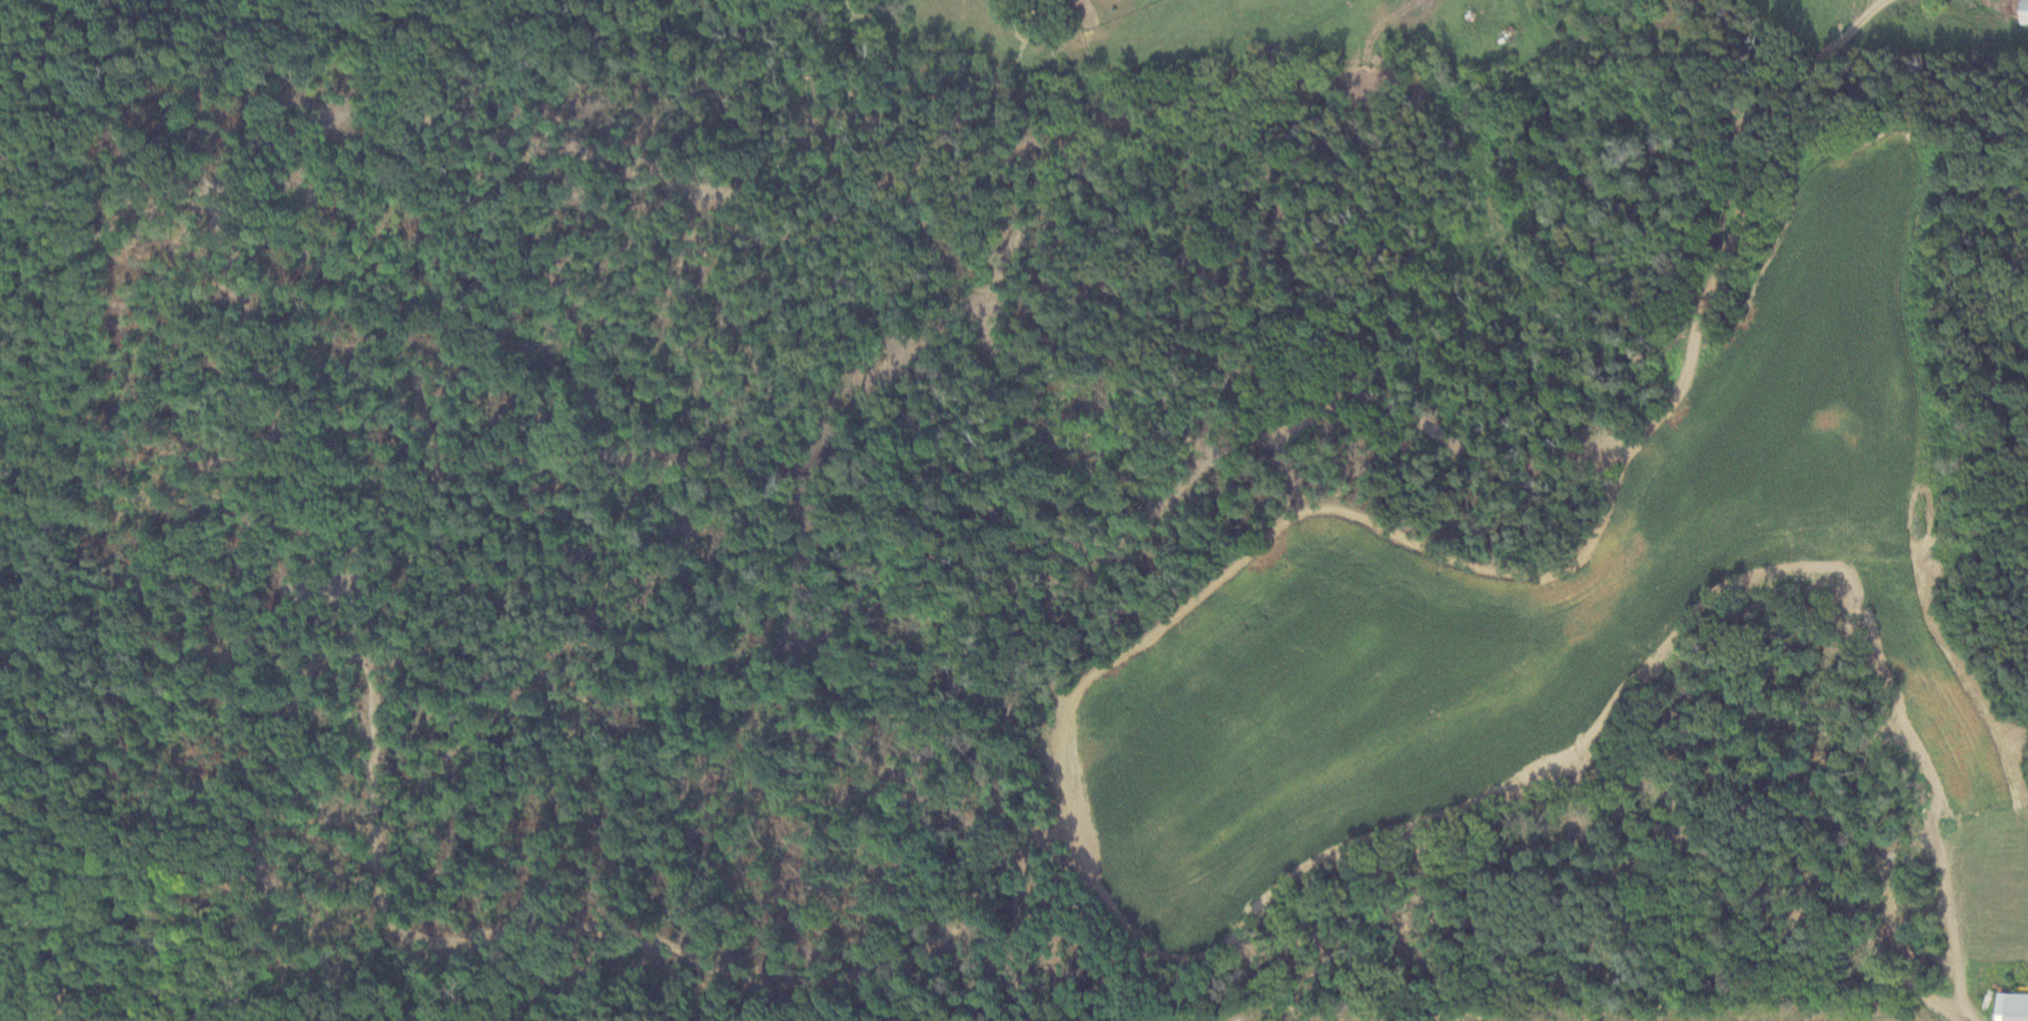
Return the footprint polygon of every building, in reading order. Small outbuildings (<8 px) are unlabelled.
[(2006,994),(2006,1020),(2027,1020),(2027,993),(2006,994)]
